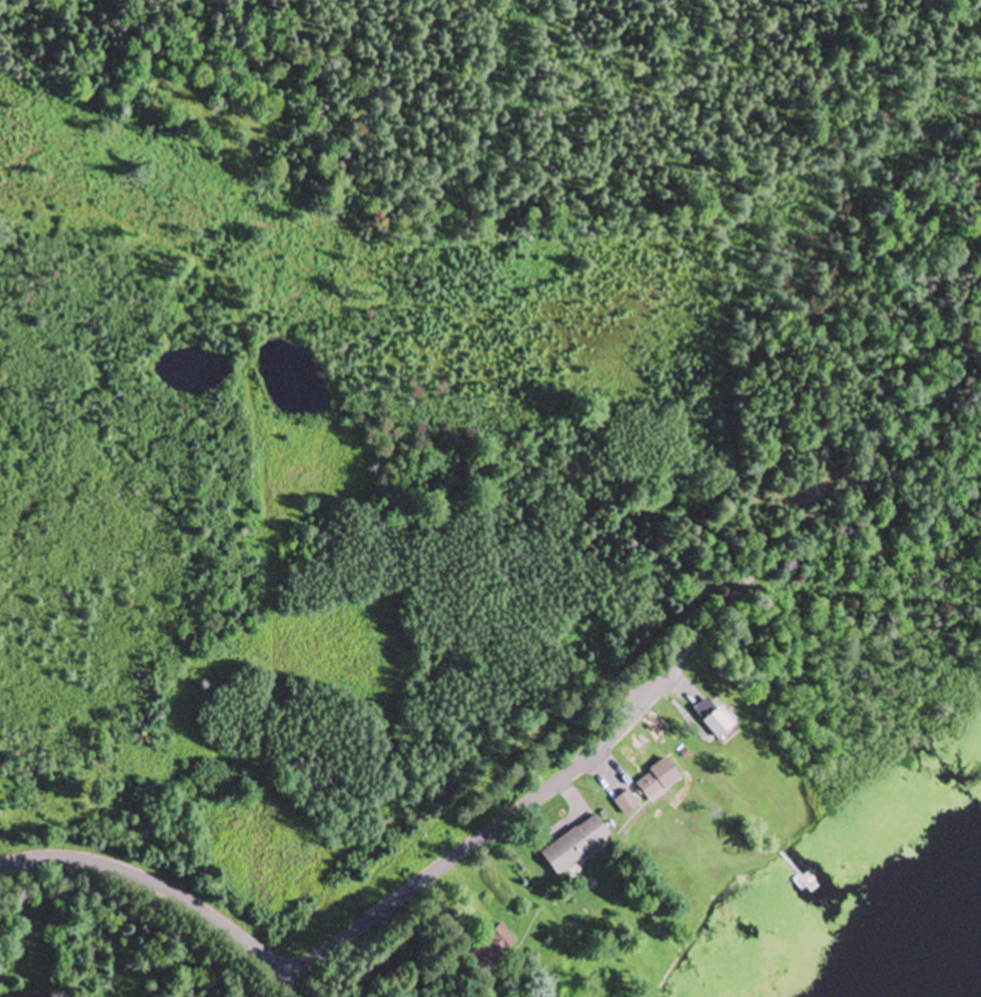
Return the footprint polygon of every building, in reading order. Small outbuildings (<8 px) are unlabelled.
[(725,741),(739,724),(707,697),(693,713),(725,741)] [(636,781),(651,801),(683,777),(669,757),(636,781)] [(640,804),(627,790),(615,802),(627,816),(640,804)] [(614,837),(599,813),(542,851),(557,875),(614,837)] [(484,973),(517,940),(501,924),(468,957),(484,973)]
